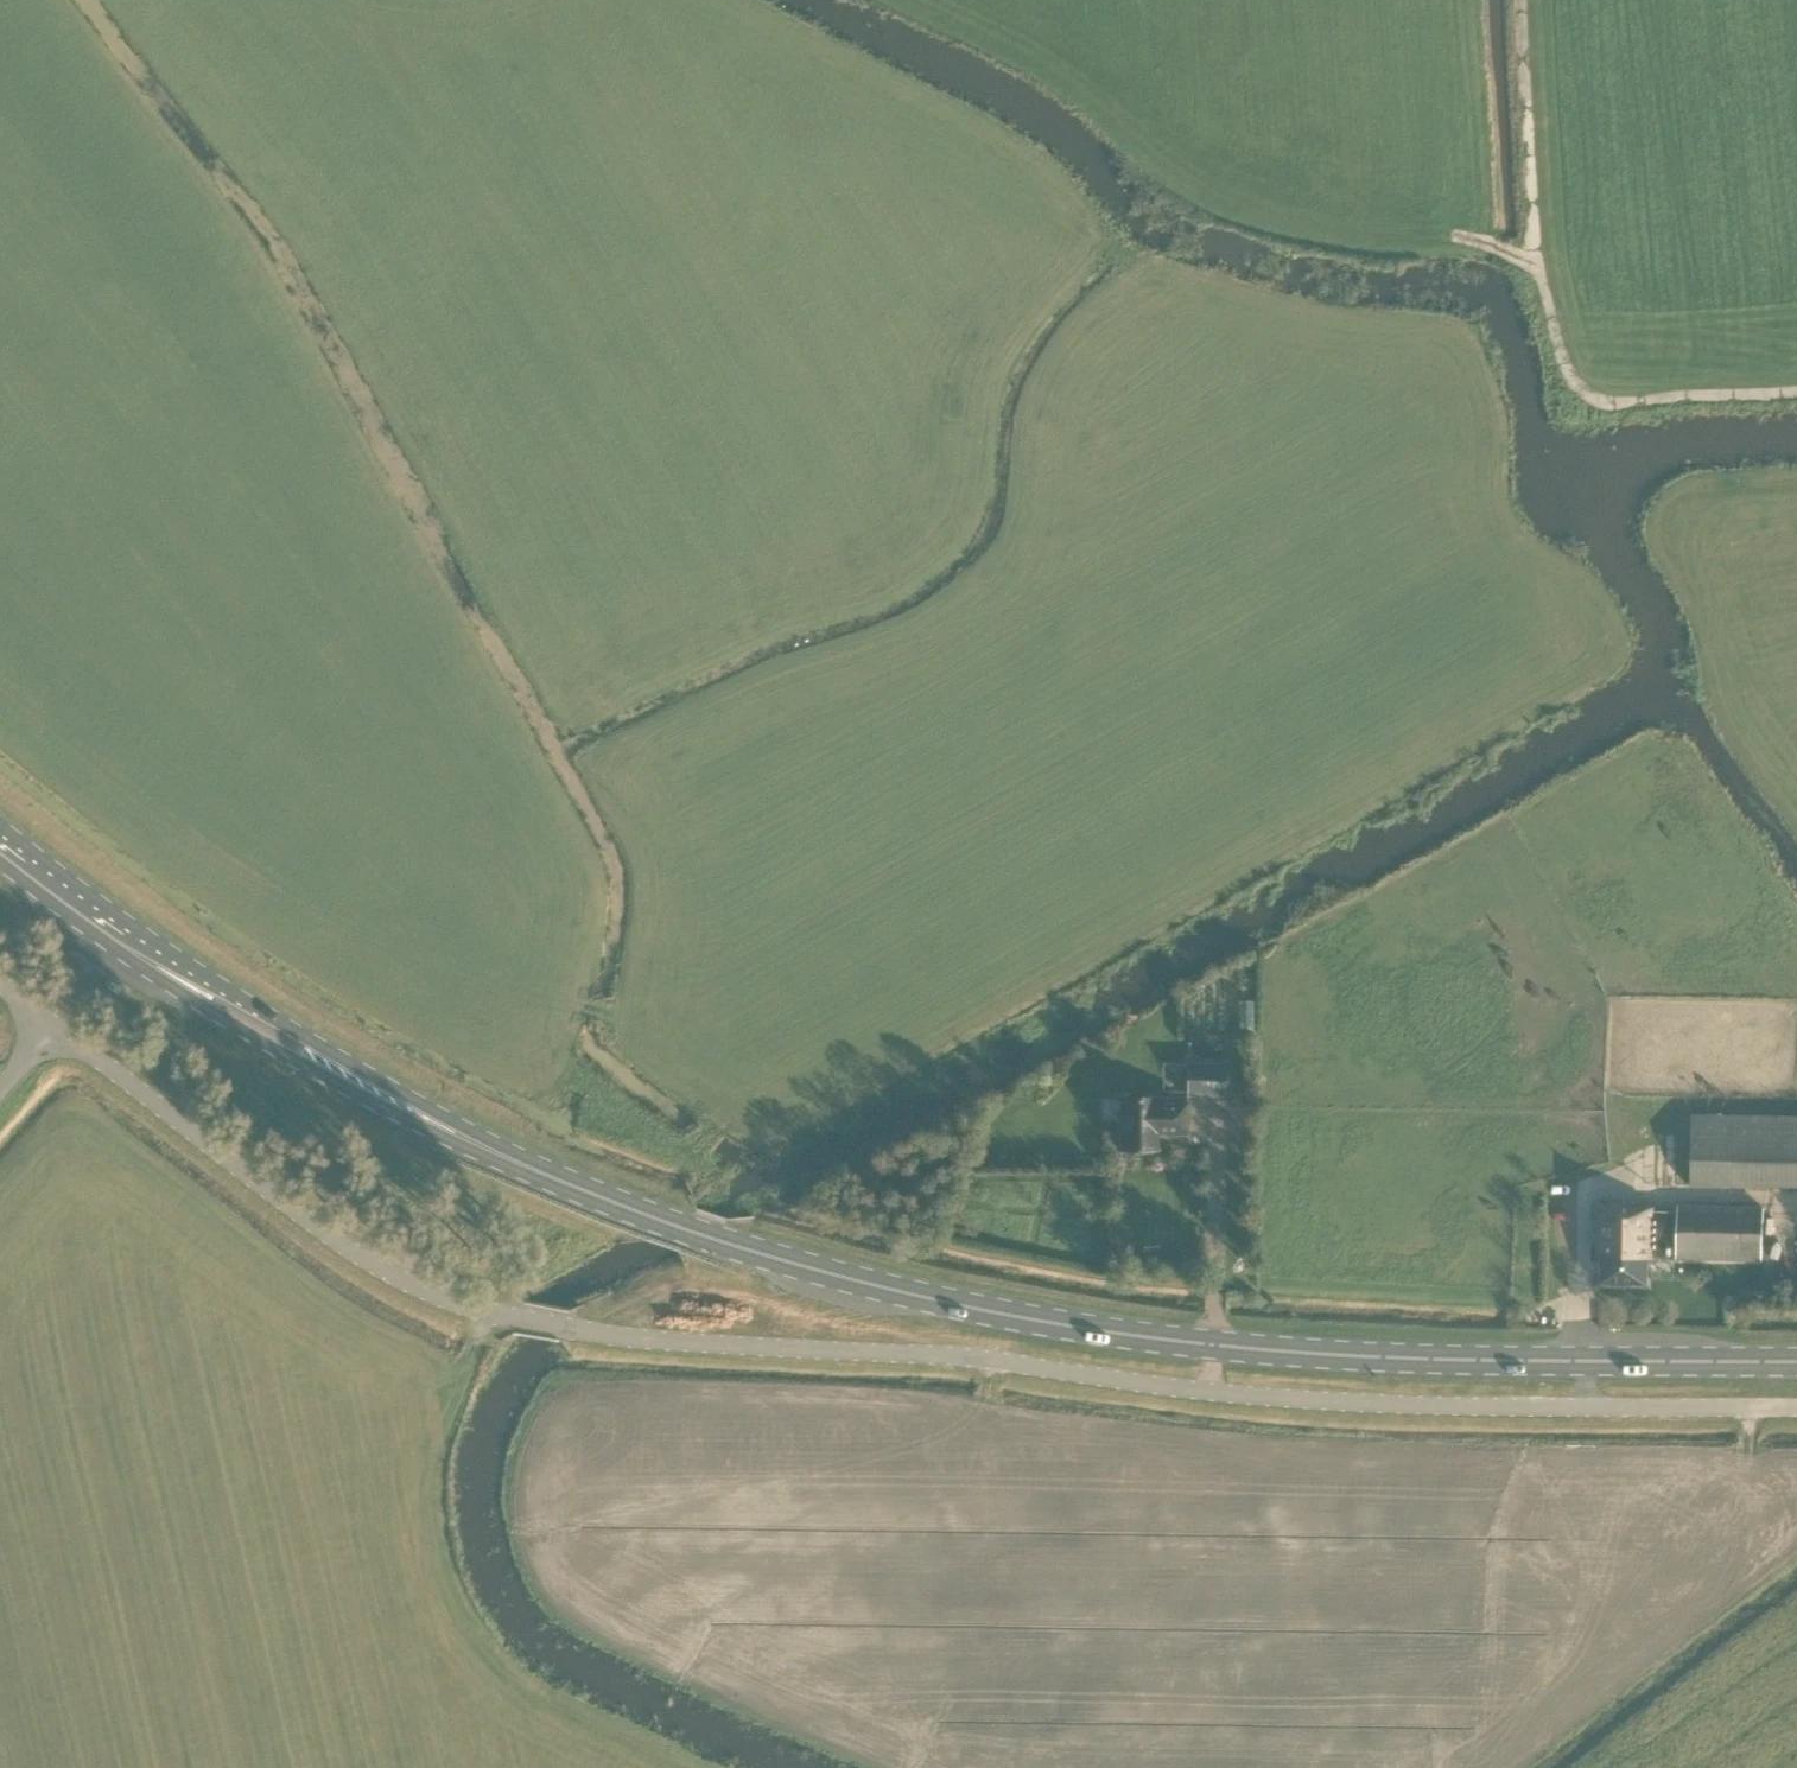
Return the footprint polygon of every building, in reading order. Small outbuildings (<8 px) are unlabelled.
[(1186,1093),(1225,1093),(1225,1065),(1187,1064),(1186,1093)] [(1120,1097),(1120,1151),(1156,1151),(1156,1132),(1168,1132),(1168,1133),(1187,1133),(1187,1103),(1168,1103),(1168,1105),(1156,1105),(1156,1098),(1120,1097)] [(1796,1189),(1796,1118),(1692,1115),(1691,1185),(1796,1189)] [(1601,1208),(1599,1258),(1603,1258),(1602,1285),(1648,1287),(1649,1259),(1653,1259),(1653,1257),(1654,1213),(1654,1210),(1601,1208)] [(1654,1213),(1653,1257),(1677,1258),(1677,1259),(1762,1262),(1764,1211),(1678,1208),(1678,1214),(1654,1213)]
